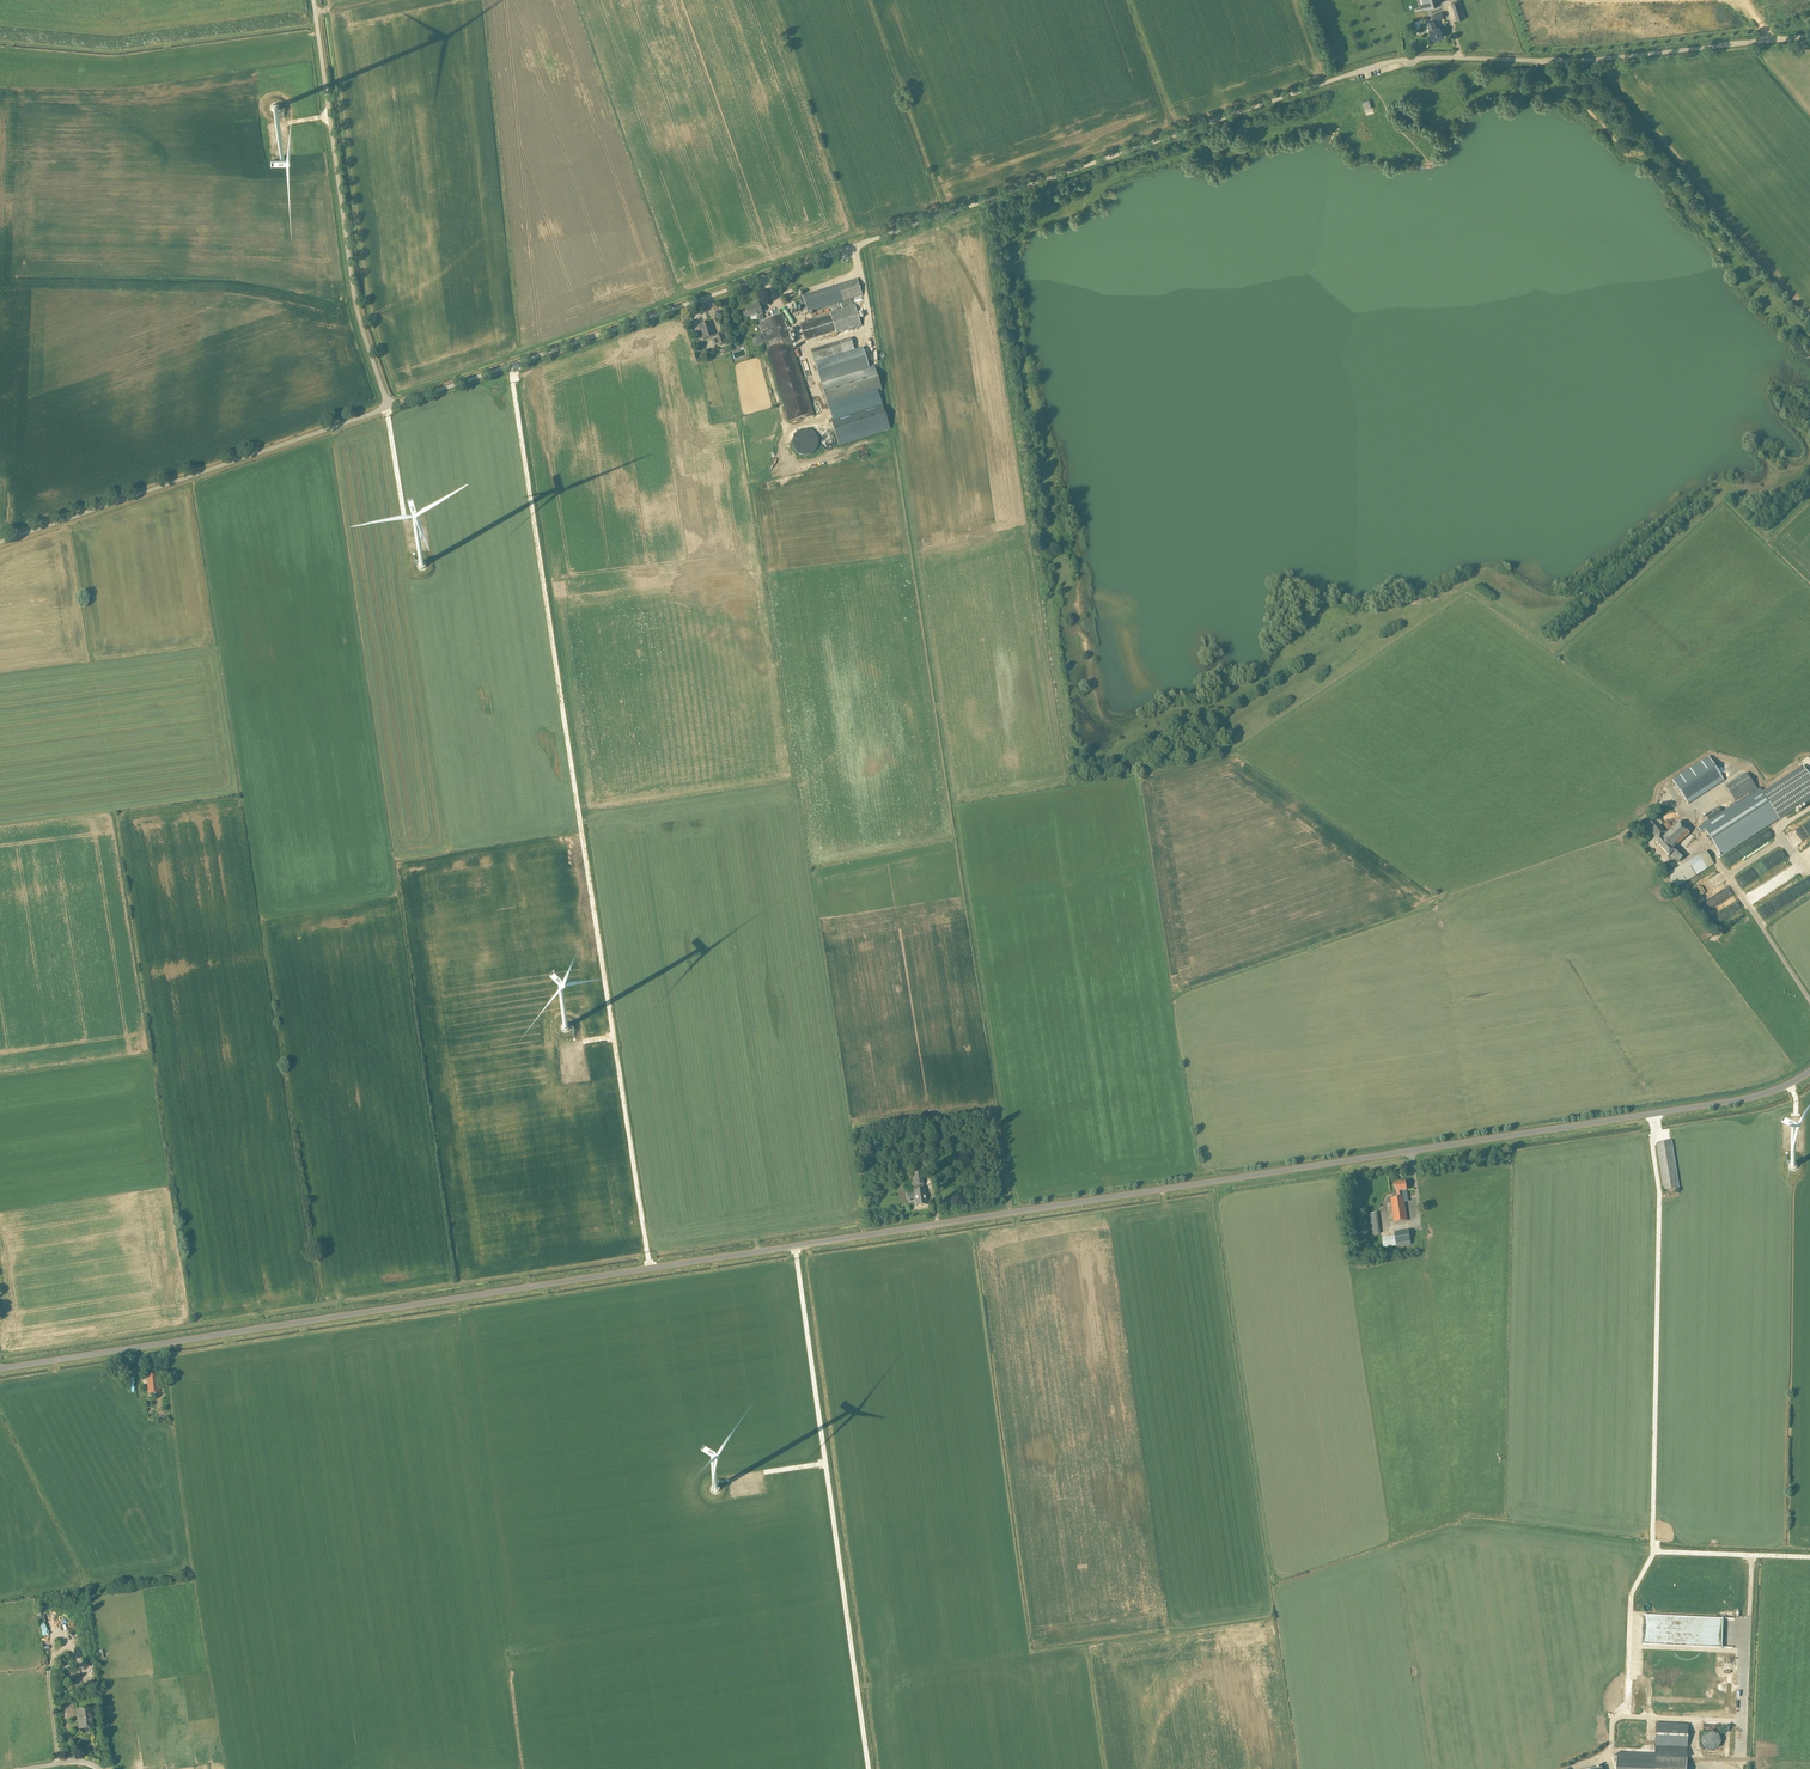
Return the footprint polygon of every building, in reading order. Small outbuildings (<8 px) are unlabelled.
[(1438,0),(1422,0),(1425,8),(1440,4),(1438,0)] [(1460,1),(1460,0),(1452,3),(1458,21),(1466,18),(1460,1)] [(1436,28),(1434,21),(1444,18),(1442,12),(1433,15),(1434,20),(1428,22),(1430,29),(1429,30),(1433,40),(1443,37),(1443,36),(1444,35),(1444,33),(1442,32),(1440,27),(1436,28)] [(1362,102),(1364,110),(1371,108),(1369,100),(1362,102)] [(809,273),(798,276),(800,284),(811,281),(809,273)] [(802,296),(803,297),(800,298),(803,310),(806,309),(808,313),(863,296),(857,279),(802,296)] [(746,310),(746,311),(743,312),(742,313),(744,318),(745,319),(748,317),(749,319),(757,317),(759,324),(768,352),(767,352),(789,422),(791,421),(814,414),(782,315),(764,321),(762,315),(759,303),(751,306),(752,308),(746,310)] [(855,306),(853,307),(830,314),(831,316),(800,325),(805,341),(836,332),(836,334),(859,327),(861,326),(855,306)] [(714,316),(721,319),(724,313),(716,310),(714,316)] [(709,322),(698,326),(703,341),(715,336),(713,330),(712,330),(709,322)] [(716,335),(719,346),(725,344),(721,333),(716,335)] [(839,343),(811,351),(815,364),(855,351),(851,339),(839,343)] [(737,349),(733,351),(735,358),(747,355),(745,348),(738,350),(737,349)] [(820,381),(869,367),(863,348),(855,351),(815,364),(820,381)] [(874,365),(820,382),(829,408),(882,391),(874,365)] [(890,432),(882,405),(830,420),(839,448),(890,432)] [(814,454),(816,431),(801,430),(800,440),(802,441),(801,449),(804,449),(804,453),(814,454)] [(1673,781),(1688,804),(1724,781),(1708,758),(1673,781)] [(1699,828),(1702,833),(1705,831),(1721,856),(1779,818),(1780,819),(1809,800),(1809,777),(1803,766),(1762,792),(1760,788),(1757,790),(1747,773),(1726,787),(1735,801),(1747,793),(1748,796),(1722,812),(1719,807),(1705,816),(1709,821),(1702,826),(1699,828)] [(1655,819),(1648,826),(1658,837),(1655,841),(1669,856),(1671,854),(1679,862),(1686,855),(1679,847),(1677,848),(1676,847),(1690,834),(1679,821),(1666,833),(1660,826),(1661,826),(1655,819)] [(1706,851),(1667,874),(1676,888),(1714,864),(1706,851)] [(1703,894),(1726,880),(1722,873),(1699,887),(1703,894)] [(1731,898),(1728,891),(1714,896),(1717,903),(1731,898)] [(1672,1141),(1657,1143),(1665,1190),(1679,1188),(1672,1141)] [(911,1173),(913,1186),(924,1184),(922,1171),(911,1173)] [(1397,1198),(1391,1199),(1394,1222),(1408,1221),(1404,1197),(1403,1197),(1403,1191),(1407,1190),(1406,1181),(1395,1183),(1396,1192),(1397,1198)] [(914,1191),(917,1206),(927,1204),(925,1189),(914,1191)] [(1377,1212),(1369,1213),(1372,1235),(1380,1233),(1377,1212)] [(1409,1230),(1395,1233),(1397,1247),(1411,1245),(1409,1230)] [(159,1384),(158,1384),(157,1374),(147,1375),(148,1385),(147,1385),(148,1393),(160,1392),(159,1384)] [(1644,1613),(1642,1641),(1669,1643),(1670,1634),(1673,1634),(1675,1638),(1675,1629),(1677,1633),(1684,1633),(1683,1631),(1686,1629),(1681,1629),(1671,1628),(1672,1630),(1673,1630),(1673,1633),(1670,1633),(1669,1634),(1669,1627),(1666,1622),(1682,1623),(1684,1622),(1684,1625),(1688,1623),(1689,1626),(1692,1624),(1697,1624),(1698,1617),(1644,1613)] [(1632,1709),(1725,1713),(1727,1672),(1641,1668),(1640,1692),(1633,1691),(1632,1709)] [(79,1728),(93,1727),(91,1709),(77,1711),(79,1728)] [(1656,1722),(1655,1755),(1658,1755),(1658,1756),(1687,1758),(1689,1724),(1656,1722)] [(1704,1748),(1711,1751),(1718,1749),(1721,1742),(1719,1734),(1712,1731),(1705,1733),(1701,1740),(1704,1748)] [(1616,1768),(1687,1768),(1687,1758),(1658,1756),(1658,1755),(1655,1755),(1617,1753),(1616,1768)]
